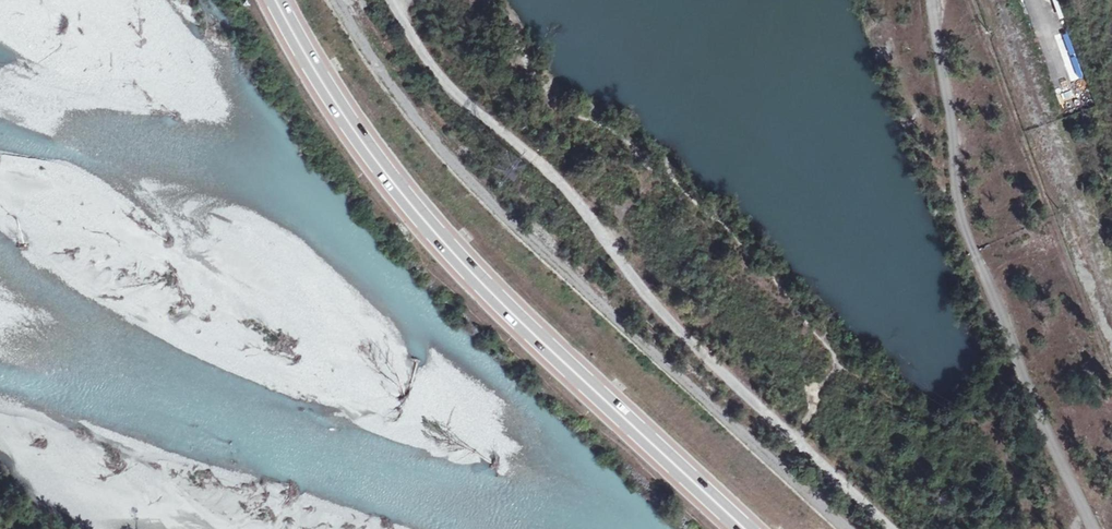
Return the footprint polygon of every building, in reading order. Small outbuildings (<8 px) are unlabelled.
[(1068,36),(1058,40),(1064,58),(1075,54),(1068,36)]
